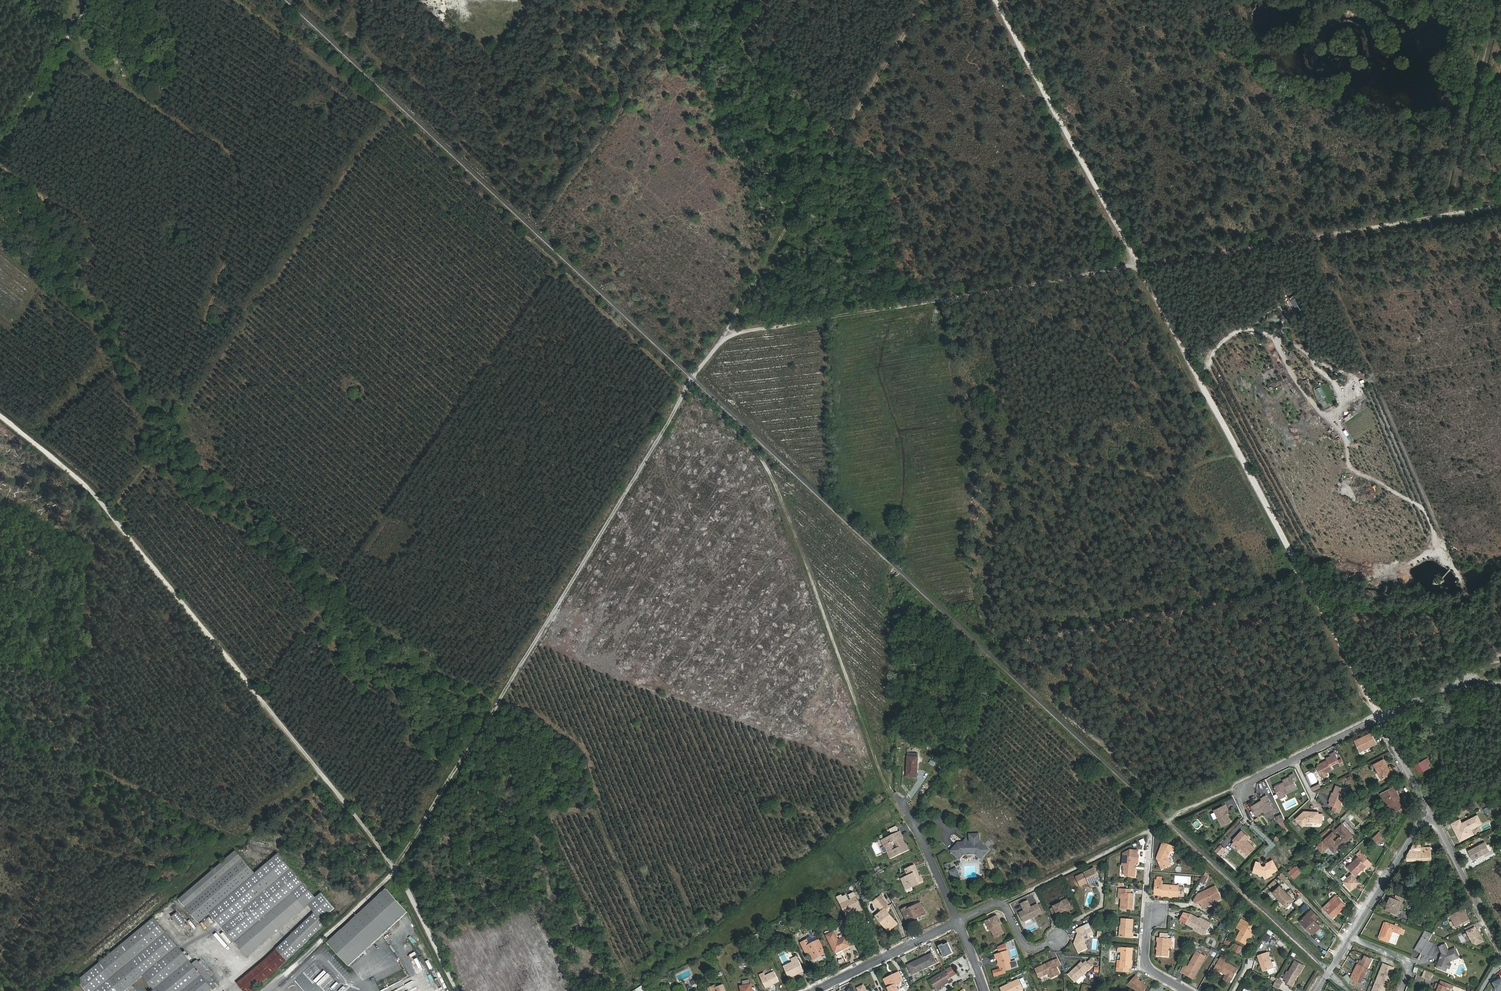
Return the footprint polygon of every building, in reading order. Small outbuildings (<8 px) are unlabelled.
[(94,33),(103,19),(95,13),(86,27),(94,33)] [(130,80),(137,69),(133,66),(126,77),(130,80)] [(1334,405),(1338,403),(1331,392),(1327,394),(1334,405)] [(1371,733),(1360,739),(1361,740),(1355,743),(1359,752),(1376,744),(1371,733)] [(1328,760),(1318,765),(1317,767),(1321,775),(1344,764),(1341,760),(1338,761),(1334,753),(1330,755),(1331,756),(1327,758),(1328,760)] [(908,757),(907,777),(917,777),(918,757),(908,757)] [(1384,760),(1374,765),(1382,780),(1394,773),(1392,769),(1389,770),(1384,760)] [(1426,760),(1415,766),(1419,773),(1430,768),(1426,760)] [(1291,777),(1283,780),(1284,782),(1274,787),(1278,795),(1283,793),(1285,794),(1297,789),(1294,782),(1297,780),(1294,774),(1290,776),(1291,777)] [(1337,786),(1334,793),(1331,802),(1334,803),(1333,807),(1340,809),(1342,806),(1340,805),(1346,789),(1337,786)] [(1392,788),(1381,794),(1385,801),(1387,800),(1394,813),(1405,807),(1397,792),(1395,793),(1392,788)] [(1229,809),(1237,807),(1233,796),(1225,799),(1229,809)] [(1272,806),(1266,796),(1262,799),(1262,800),(1251,807),(1256,816),(1264,811),(1268,809),(1272,806)] [(1226,805),(1214,810),(1222,826),(1231,822),(1226,810),(1228,809),(1226,805)] [(1272,806),(1268,809),(1272,815),(1276,812),(1272,806)] [(1367,818),(1372,814),(1367,807),(1362,811),(1367,818)] [(1268,809),(1264,811),(1268,817),(1272,815),(1268,809)] [(1304,811),(1296,819),(1292,823),(1295,827),(1299,823),(1303,827),(1308,822),(1318,822),(1318,823),(1323,823),(1323,814),(1319,813),(1319,812),(1304,811)] [(872,822),(874,826),(891,816),(889,812),(872,822)] [(1282,815),(1276,818),(1279,824),(1285,821),(1282,815)] [(1476,815),(1462,823),(1459,819),(1451,823),(1457,834),(1460,832),(1461,834),(1460,834),(1463,839),(1469,836),(1467,833),(1472,830),(1471,829),(1469,826),(1474,823),(1476,826),(1480,824),(1476,815)] [(1350,833),(1342,824),(1336,830),(1341,836),(1335,841),(1334,840),(1337,837),(1333,833),(1318,847),(1323,853),(1327,850),(1329,848),(1334,853),(1350,839),(1347,836),(1350,833)] [(893,834),(899,831),(897,826),(890,829),(893,834)] [(1242,830),(1233,840),(1235,841),(1232,844),(1239,850),(1240,848),(1248,854),(1254,847),(1246,840),(1249,837),(1242,830)] [(889,839),(885,841),(893,858),(909,850),(905,843),(901,845),(899,841),(904,838),(900,831),(899,831),(893,834),(888,836),(889,839)] [(951,851),(958,857),(960,854),(960,852),(961,851),(966,851),(967,852),(971,852),(973,851),(977,851),(980,853),(980,855),(982,857),(988,851),(983,845),(983,844),(981,843),(980,843),(980,842),(980,835),(970,835),(970,843),(968,843),(967,844),(966,844),(964,843),(959,843),(951,851)] [(1377,835),(1373,838),(1378,844),(1382,841),(1377,835)] [(1468,851),(1473,859),(1489,851),(1485,842),(1468,851)] [(1174,852),(1176,848),(1164,843),(1163,847),(1161,847),(1157,858),(1158,860),(1159,861),(1160,863),(1160,864),(1162,869),(1171,865),(1168,858),(1170,850),(1174,852)] [(1413,845),(1407,855),(1407,861),(1430,860),(1430,847),(1421,848),(1421,844),(1413,845)] [(248,957),(309,905),(315,912),(266,960),(246,976),(238,983),(244,990),(253,990),(261,985),(273,974),(280,968),(287,961),(326,924),(322,919),(335,908),(322,893),(316,898),(278,854),(255,874),(236,851),(180,900),(199,922),(210,913),(248,957)] [(1138,851),(1133,851),(1123,855),(1122,866),(1124,866),(1124,870),(1125,876),(1135,877),(1136,869),(1135,869),(1135,866),(1136,866),(1136,862),(1138,863),(1139,855),(1137,855),(1138,851)] [(1371,864),(1360,851),(1357,855),(1359,857),(1348,867),(1356,875),(1366,865),(1368,867),(1371,864)] [(1265,879),(1273,875),(1272,873),(1278,870),(1273,860),(1267,863),(1266,866),(1264,867),(1262,866),(1260,862),(1257,861),(1254,872),(1263,875),(1265,879)] [(920,874),(918,875),(915,866),(906,870),(908,874),(909,874),(910,876),(902,879),(906,889),(923,882),(920,874)] [(1296,866),(1289,873),(1294,879),(1301,872),(1296,866)] [(956,867),(949,871),(954,883),(961,879),(956,867)] [(1095,868),(1076,877),(1081,886),(1089,882),(1090,884),(1100,879),(1095,868)] [(1285,883),(1289,878),(1282,873),(1279,877),(1285,883)] [(1352,873),(1343,882),(1351,891),(1361,883),(1352,873)] [(1185,888),(1179,887),(1179,886),(1163,885),(1163,881),(1162,881),(1157,881),(1155,881),(1154,893),(1162,894),(1162,896),(1179,897),(1179,896),(1184,897),(1185,888)] [(1216,886),(1198,895),(1194,901),(1196,904),(1201,903),(1202,903),(1204,907),(1213,903),(1212,902),(1221,897),(1216,886)] [(1280,900),(1287,893),(1280,886),(1273,893),(1280,900)] [(1132,890),(1118,888),(1118,893),(1121,893),(1120,909),(1133,910),(1135,894),(1131,894),(1132,890)] [(371,925),(382,936),(408,912),(387,889),(373,901),(384,913),(371,925)] [(842,896),(838,898),(847,916),(861,909),(854,893),(850,895),(852,900),(845,903),(842,896)] [(1287,907),(1294,900),(1287,893),(1280,900),(1287,907)] [(1336,895),(1329,903),(1331,905),(1339,898),(1336,895)] [(1388,897),(1384,911),(1396,914),(1397,910),(1400,911),(1403,898),(1395,895),(1394,899),(1388,897)] [(874,902),(882,911),(876,916),(883,925),(884,924),(890,930),(898,924),(888,912),(889,911),(890,908),(880,896),(874,902)] [(1331,905),(1329,903),(1323,908),(1333,918),(1346,905),(1339,898),(1331,905)] [(1055,918),(1059,917),(1058,914),(1066,911),(1065,910),(1071,907),(1067,899),(1060,903),(1060,904),(1054,907),(1054,908),(1051,910),(1055,918)] [(328,943),(349,966),(382,936),(371,925),(384,913),(373,901),(328,943)] [(1027,901),(1021,904),(1024,911),(1023,912),(1024,913),(1020,915),(1024,922),(1042,913),(1037,905),(1031,908),(1027,901)] [(925,913),(920,903),(909,909),(908,907),(902,910),(908,923),(916,919),(916,917),(925,913)] [(1469,920),(1464,909),(1450,916),(1456,927),(1469,920)] [(1312,910),(1300,921),(1313,934),(1321,927),(1315,921),(1318,917),(1312,910)] [(178,912),(173,917),(180,926),(186,922),(178,912)] [(1180,921),(1186,924),(1194,928),(1194,927),(1206,933),(1208,929),(1212,931),(1216,925),(1211,923),(1211,924),(1201,918),(1199,919),(1191,914),(1184,914),(1180,921)] [(986,921),(991,931),(992,931),(995,938),(1004,934),(997,920),(999,920),(997,916),(986,921)] [(87,990),(124,990),(143,976),(155,990),(153,990),(212,990),(218,986),(197,961),(193,964),(154,918),(79,981),(87,990)] [(1122,919),(1121,928),(1120,927),(1120,937),(1133,938),(1133,933),(1132,933),(1133,920),(1122,919)] [(1088,923),(1085,925),(1086,928),(1085,929),(1089,936),(1094,934),(1088,923)] [(1395,926),(1386,923),(1380,939),(1389,942),(1393,931),(1400,934),(1402,929),(1397,927),(1398,925),(1396,924),(1395,926)] [(1478,931),(1476,930),(1473,924),(1465,928),(1473,943),(1477,944),(1483,941),(1478,931)] [(1085,925),(1076,929),(1078,933),(1074,944),(1079,953),(1088,949),(1085,943),(1086,940),(1090,938),(1089,936),(1085,929),(1086,928),(1085,925)] [(1253,931),(1244,925),(1243,928),(1238,925),(1237,928),(1241,931),(1236,940),(1245,945),(1253,931)] [(1432,934),(1425,931),(1422,937),(1429,940),(1432,934)] [(826,935),(835,953),(850,946),(846,937),(838,940),(834,932),(826,935)] [(772,935),(766,938),(770,946),(776,943),(772,935)] [(1172,939),(1157,937),(1157,942),(1158,942),(1157,956),(1168,957),(1169,948),(1171,948),(1172,939)] [(1429,940),(1422,937),(1415,950),(1421,953),(1423,950),(1427,943),(1429,940)] [(810,945),(808,941),(807,940),(802,943),(807,954),(810,952),(814,959),(825,954),(819,941),(810,945)] [(942,944),(938,946),(944,957),(952,953),(947,943),(943,945),(942,944)] [(1427,943),(1423,950),(1421,953),(1426,956),(1431,946),(1427,943)] [(1449,964),(1450,962),(1458,958),(1459,956),(1456,950),(1454,949),(1448,951),(1445,944),(1439,947),(1442,954),(1443,956),(1441,959),(1440,960),(1437,966),(1438,968),(1445,971),(1447,970),(1447,968),(1449,964)] [(1233,950),(1238,953),(1242,947),(1236,945),(1233,950)] [(1128,968),(1131,968),(1132,949),(1118,948),(1118,952),(1121,952),(1121,961),(1120,967),(1117,967),(1117,972),(1128,972),(1128,968)] [(1008,952),(995,955),(996,959),(998,959),(1001,971),(1012,968),(1008,952)] [(1199,968),(1203,962),(1205,957),(1196,952),(1188,966),(1185,964),(1180,973),(1184,974),(1186,971),(1194,976),(1198,968),(1199,968)] [(1268,952),(1258,956),(1263,972),(1273,968),(1268,952)] [(932,954),(908,965),(912,974),(936,963),(932,954)] [(1226,960),(1221,957),(1216,967),(1221,969),(1219,971),(1226,975),(1224,979),(1229,982),(1232,978),(1238,969),(1225,962),(1226,960)] [(1096,963),(1092,958),(1088,962),(1092,967),(1096,963)] [(1357,965),(1351,978),(1347,975),(1344,979),(1349,984),(1350,983),(1362,989),(1364,986),(1360,985),(1371,963),(1364,959),(1362,962),(1360,961),(1358,965),(1357,965)] [(804,971),(798,960),(793,963),(784,967),(789,978),(804,971)] [(1040,978),(1049,973),(1051,978),(1060,974),(1056,966),(1053,961),(1036,969),(1040,978)] [(1082,962),(1068,975),(1075,982),(1092,967),(1088,962),(1086,961),(1083,964),(1082,962)] [(1295,961),(1289,972),(1287,972),(1283,978),(1287,980),(1286,983),(1292,986),(1299,973),(1300,974),(1304,966),(1295,961)] [(1387,966),(1385,971),(1381,969),(1372,990),(1373,990),(1385,990),(1393,969),(1387,966)] [(951,967),(931,980),(935,986),(943,981),(945,985),(949,982),(947,979),(955,974),(951,967)] [(764,973),(760,976),(766,988),(779,981),(775,972),(766,976),(764,973)] [(884,979),(890,990),(899,990),(896,985),(903,982),(899,974),(892,977),(891,976),(884,979)] [(1135,990),(1144,990),(1147,988),(1138,980),(1139,979),(1135,976),(1128,985),(1135,990)] [(1499,990),(1500,990),(1500,977),(1492,982),(1497,990),(1498,990),(1499,990)] [(1001,988),(1002,990),(1020,990),(1023,989),(1019,980),(1001,988)] [(386,990),(405,990),(406,990),(401,981),(386,990)] [(1435,987),(1436,988),(1435,990),(1449,990),(1451,986),(1441,982),(1440,985),(1437,984),(1435,987)]
